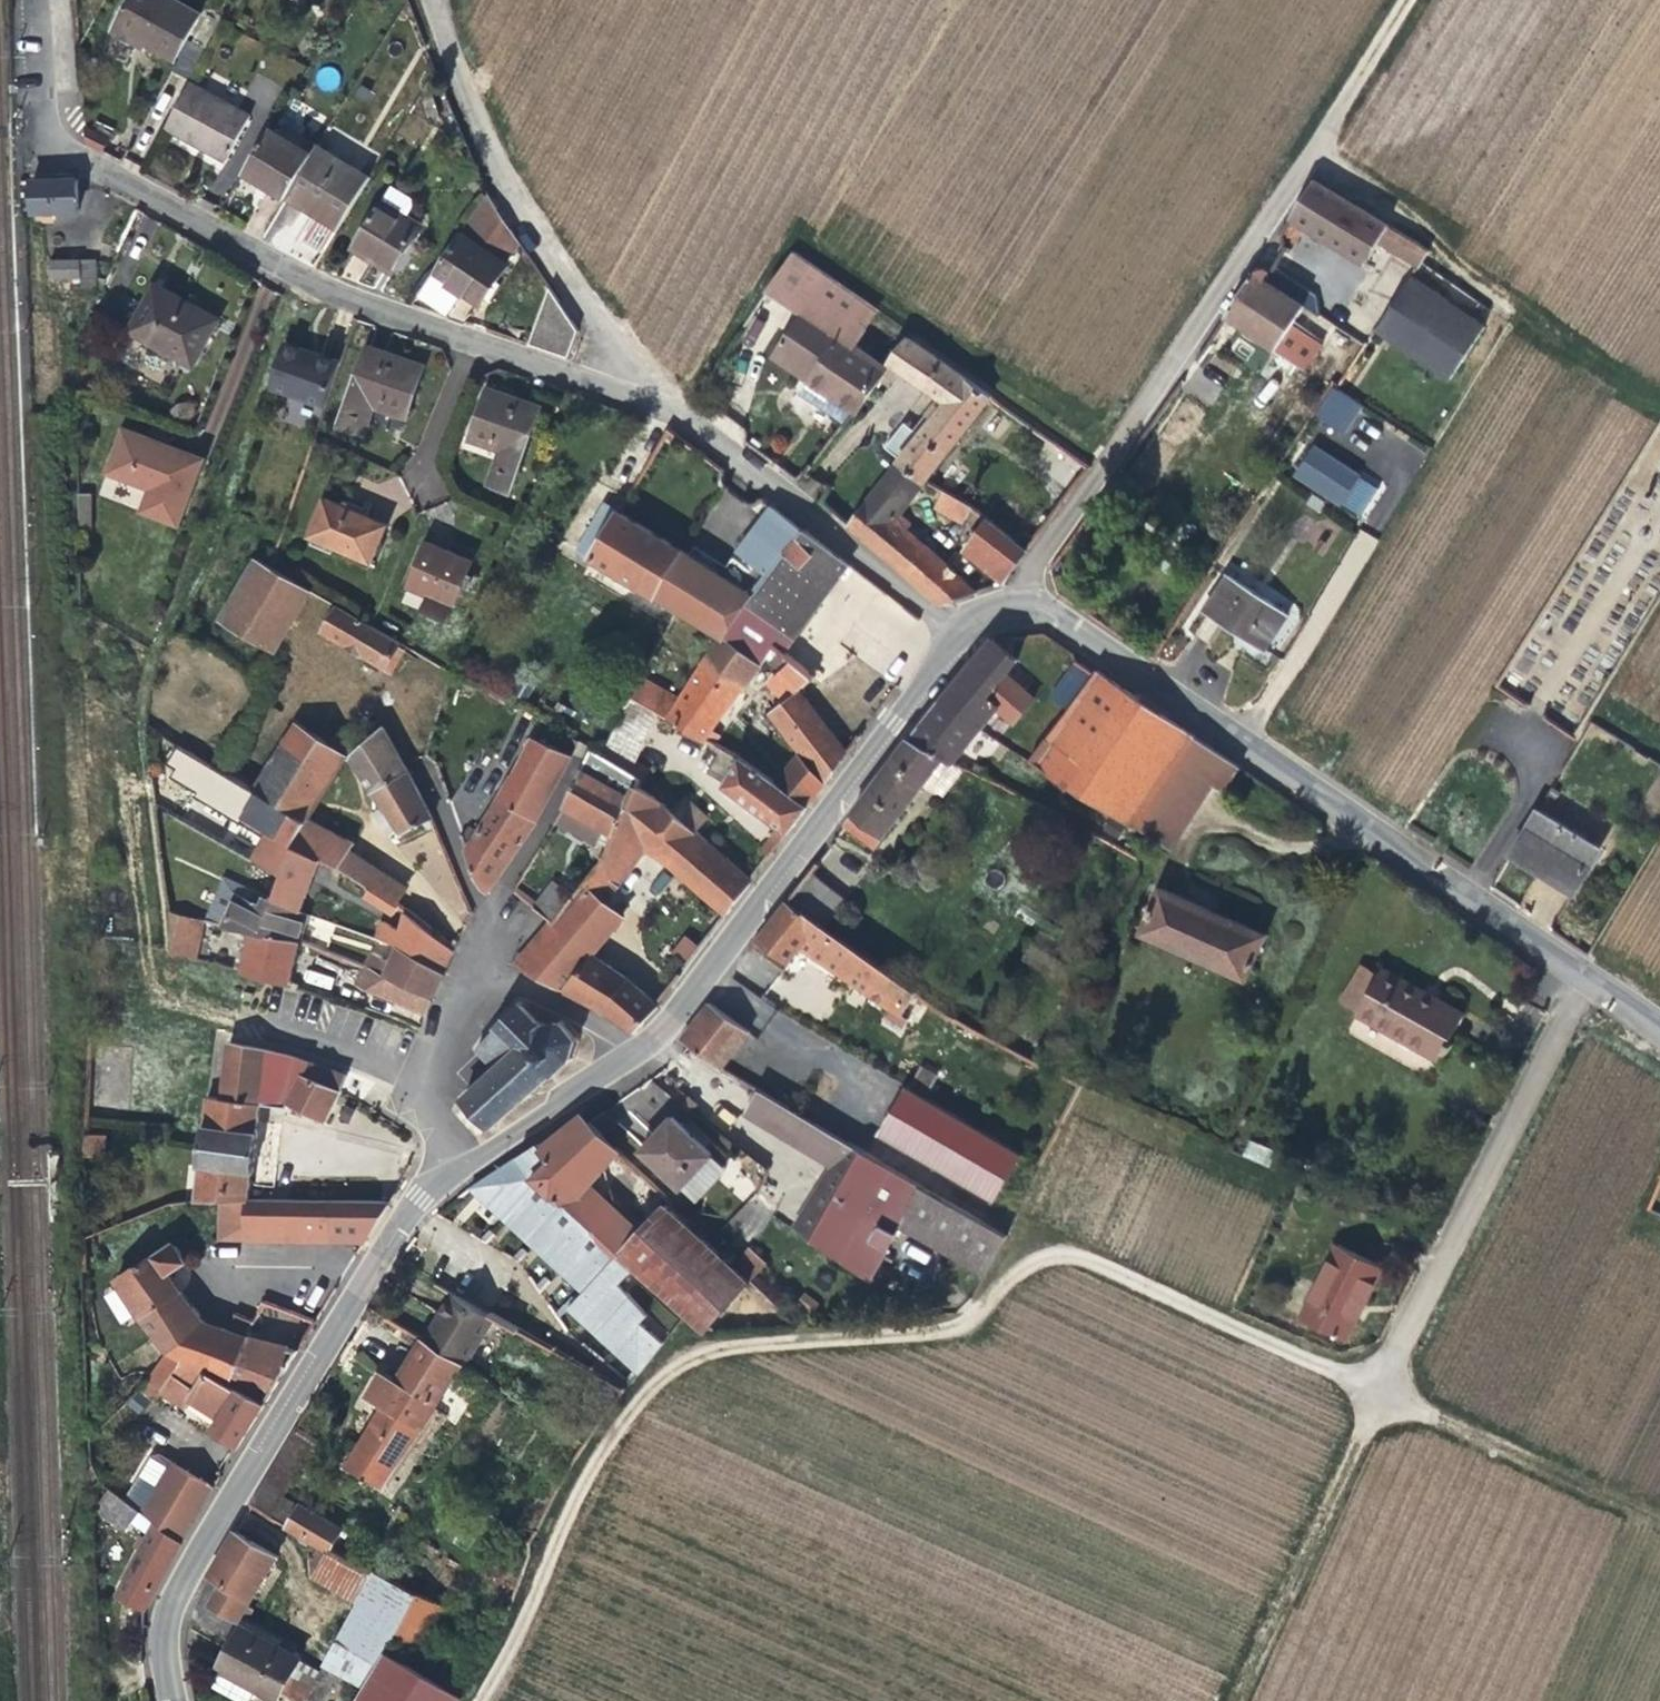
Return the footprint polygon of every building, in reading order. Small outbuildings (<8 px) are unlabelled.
[(200,16),(171,0),(130,0),(116,26),(146,43),(176,59),(200,16)] [(146,43),(116,26),(113,32),(135,45),(143,49),(146,43)] [(251,116),(190,83),(165,128),(202,148),(226,161),(251,116)] [(103,152),(110,141),(86,128),(87,143),(103,152)] [(314,154),(320,145),(291,129),(286,138),(314,154)] [(296,183),(314,154),(286,138),(272,130),(246,173),(262,183),(287,198),(296,183)] [(371,177),(320,145),(314,154),(296,183),(310,192),(304,202),(320,212),(342,226),(371,177)] [(78,196),(78,180),(32,182),(34,213),(36,213),(36,224),(53,224),(53,212),(79,211),(78,196)] [(1417,243),(1314,181),(1303,198),(1290,218),(1280,235),(1284,251),(1290,253),(1306,228),(1366,264),(1378,244),(1419,268),(1423,262),(1430,251),(1417,243)] [(304,202),(310,192),(296,183),(287,198),(302,206),(340,230),(342,226),(320,212),(304,202)] [(406,253),(422,227),(408,218),(415,208),(413,200),(393,188),(383,203),(382,203),(354,248),(388,268),(400,249),(406,253)] [(481,306),(508,265),(505,264),(519,242),(489,196),(462,234),(434,274),(413,304),(448,317),(457,304),(463,294),(481,306)] [(318,263),(331,227),(260,200),(246,236),(318,263)] [(399,264),(406,253),(400,249),(388,268),(394,272),(399,264)] [(802,376),(859,297),(794,252),(767,292),(802,316),(775,358),(802,376)] [(81,278),(81,260),(50,261),(51,279),(81,278)] [(96,289),(95,260),(81,260),(81,278),(82,288),(96,289)] [(1277,350),(1305,306),(1265,280),(1274,267),(1255,272),(1226,317),(1277,350)] [(1484,327),(1411,279),(1377,331),(1450,379),(1484,327)] [(172,303),(176,296),(169,292),(156,285),(152,292),(172,303)] [(568,359),(578,331),(550,288),(530,345),(568,359)] [(194,367),(219,320),(176,296),(172,303),(152,292),(130,332),(194,367)] [(879,380),(886,369),(880,364),(854,346),(877,310),(859,297),(802,376),(810,382),(856,412),(857,412),(879,380)] [(992,398),(909,339),(897,355),(890,365),(899,372),(939,399),(928,413),(927,415),(932,419),(898,464),(924,484),(992,398)] [(325,406),(340,363),(312,354),(284,344),(271,388),(325,406)] [(409,413),(422,375),(425,367),(420,366),(367,348),(340,427),(364,434),(374,404),(379,392),(388,395),(384,404),(409,413)] [(890,365),(897,355),(896,354),(891,351),(880,364),(886,369),(890,365)] [(888,386),(899,372),(890,365),(886,369),(879,380),(880,380),(888,386)] [(856,412),(810,382),(801,396),(846,426),(856,412)] [(1343,436),(1362,407),(1331,386),(1312,416),(1343,436)] [(512,492),(542,408),(488,389),(479,417),(472,435),(496,442),(499,436),(506,439),(502,450),(490,485),(512,492)] [(409,413),(384,404),(388,395),(379,392),(374,404),(374,406),(399,416),(407,419),(409,413)] [(170,535),(202,471),(186,463),(125,433),(104,477),(145,497),(135,518),(170,535)] [(502,450),(506,439),(499,436),(496,442),(472,435),(471,440),(502,450)] [(1361,477),(1316,448),(1298,475),(1343,504),(1361,477)] [(975,593),(906,531),(911,525),(900,516),(924,484),(898,464),(848,526),(940,605),(975,593)] [(972,510),(938,491),(934,499),(940,502),(936,508),(954,519),(956,515),(966,520),(972,510)] [(91,532),(90,499),(79,499),(80,532),(91,532)] [(373,562),(388,526),(380,522),(326,499),(310,537),(373,562)] [(590,561),(619,512),(606,504),(577,552),(590,561)] [(751,605),(795,544),(804,531),(775,509),(772,507),(738,552),(746,559),(730,581),(721,575),(689,555),(681,550),(653,598),(677,612),(724,639),(725,640),(751,605)] [(653,598),(681,550),(619,512),(590,561),(653,598)] [(1027,551),(990,519),(988,523),(973,543),(975,544),(1011,572),(1027,551)] [(849,566),(804,531),(795,544),(751,605),(795,638),(849,566)] [(1356,531),(1351,558),(1371,562),(1375,535),(1356,531)] [(449,621),(474,562),(430,543),(404,602),(449,621)] [(1011,572),(975,544),(968,553),(1004,581),(1011,572)] [(730,581),(746,559),(738,552),(721,575),(730,581)] [(301,607),(310,590),(270,567),(258,560),(221,622),(274,653),(301,607)] [(1263,650),(1289,613),(1231,573),(1205,611),(1235,631),(1263,650)] [(398,649),(401,644),(372,626),(343,610),(327,635),(365,658),(383,668),(392,673),(404,652),(398,649)] [(1048,711),(1005,674),(1018,660),(1012,655),(1013,638),(993,640),(942,700),(981,731),(991,718),(999,709),(1025,732),(1030,726),(1034,729),(1048,711)] [(712,731),(762,665),(744,651),(743,650),(725,640),(724,639),(682,699),(641,674),(629,696),(659,713),(705,740),(707,739),(712,731)] [(768,655),(751,641),(744,651),(762,665),(768,657),(768,655)] [(794,662),(775,646),(768,655),(768,657),(785,671),(794,662)] [(383,668),(365,658),(362,664),(379,674),(383,668)] [(800,691),(813,679),(794,662),(785,671),(770,684),(786,702),(800,691)] [(1139,828),(1197,739),(1127,691),(1097,671),(1060,720),(1046,740),(1087,769),(1077,782),(1072,789),(1137,831),(1139,828)] [(848,755),(801,693),(800,691),(786,702),(771,713),(802,754),(826,785),(848,755)] [(635,762),(658,714),(659,713),(629,696),(628,698),(601,755),(631,773),(635,762)] [(1519,705),(1509,698),(1505,704),(1515,711),(1519,705)] [(954,763),(981,731),(942,700),(912,741),(945,758),(954,763)] [(277,753),(296,724),(297,725),(298,724),(264,703),(262,701),(242,732),(277,753)] [(1046,740),(1060,720),(1048,711),(1034,729),(1046,740)] [(433,820),(404,765),(383,727),(363,746),(350,761),(382,807),(402,835),(433,820)] [(350,761),(363,746),(339,730),(330,745),(346,760),(350,761)] [(573,756),(580,743),(570,737),(563,752),(573,756)] [(539,818),(573,756),(563,752),(532,738),(522,760),(517,771),(516,771),(478,832),(467,851),(483,889),(487,892),(539,818)] [(1171,849),(1212,784),(1225,792),(1241,768),(1197,739),(1139,828),(1171,849)] [(1087,769),(1046,740),(1029,762),(1071,793),(1072,789),(1077,782),(1087,769)] [(874,849),(926,783),(945,758),(912,741),(899,756),(852,815),(854,816),(845,827),(874,849)] [(601,755),(592,749),(586,761),(576,785),(566,807),(611,831),(601,846),(598,850),(594,855),(606,863),(638,788),(642,780),(631,773),(601,755)] [(809,808),(776,785),(732,756),(720,778),(727,782),(724,787),(789,835),(809,808)] [(957,772),(961,767),(954,763),(945,758),(926,783),(940,794),(957,772)] [(642,780),(648,770),(635,762),(631,773),(642,780)] [(592,955),(622,918),(605,903),(645,850),(670,868),(695,832),(674,814),(638,788),(606,863),(575,898),(553,923),(549,927),(516,964),(605,1012),(636,1032),(660,1006),(657,1003),(629,980),(603,962),(592,955)] [(706,819),(686,800),(674,814),(695,832),(706,819)] [(398,830),(382,807),(372,815),(387,837),(398,830)] [(611,831),(566,807),(557,822),(601,846),(611,831)] [(297,911),(322,862),(295,847),(307,824),(284,810),(253,860),(281,875),(271,900),(297,911)] [(1600,849),(1538,811),(1511,855),(1540,873),(1542,870),(1549,874),(1575,890),(1600,849)] [(349,852),(354,845),(308,821),(307,824),(295,847),(322,862),(338,870),(349,852)] [(467,851),(478,832),(469,826),(465,833),(461,839),(467,851)] [(752,883),(695,832),(670,868),(677,874),(727,916),(752,883)] [(407,889),(349,852),(338,870),(396,905),(407,889)] [(824,928),(845,900),(811,873),(788,903),(824,928)] [(299,943),(307,916),(297,911),(271,900),(268,898),(224,878),(206,921),(245,932),(252,933),(299,943)] [(553,923),(575,898),(555,882),(539,902),(534,908),(553,923)] [(454,887),(443,897),(461,918),(472,908),(454,887)] [(539,902),(518,887),(514,893),(534,908),(539,902)] [(1268,935),(1160,889),(1140,934),(1248,981),(1250,975),(1252,976),(1253,976),(1254,976),(1256,976),(1257,976),(1258,974),(1260,973),(1260,971),(1260,969),(1259,968),(1257,966),(1256,966),(1255,966),(1260,952),(1268,935)] [(788,903),(758,941),(789,965),(801,948),(887,1006),(898,1014),(914,990),(881,968),(841,940),(824,928),(788,903)] [(194,961),(203,920),(171,912),(173,956),(194,961)] [(455,950),(418,919),(410,913),(403,930),(385,922),(377,940),(399,948),(403,949),(445,974),(455,950)] [(243,971),(252,933),(245,932),(235,969),(243,971)] [(289,984),(299,943),(252,933),(243,971),(243,973),(289,984)] [(671,951),(686,962),(698,945),(683,934),(671,951)] [(445,974),(403,949),(399,948),(392,963),(387,977),(434,999),(445,974)] [(387,977),(392,963),(372,953),(365,967),(387,977)] [(1457,1031),(1465,1016),(1382,970),(1379,975),(1364,966),(1343,1002),(1359,1011),(1357,1014),(1440,1060),(1444,1053),(1448,1055),(1454,1044),(1451,1042),(1457,1031)] [(434,999),(387,977),(365,967),(364,967),(356,985),(426,1015),(434,999)] [(306,969),(302,981),(330,989),(333,977),(306,969)] [(252,1000),(253,993),(245,991),(243,998),(252,1000)] [(574,1059),(579,1042),(577,1034),(567,1023),(522,1005),(522,1003),(519,1003),(518,1005),(496,1027),(494,1027),(494,1030),(496,1030),(477,1050),(495,1069),(464,1099),(463,1098),(461,1101),(464,1105),(487,1129),(491,1132),(501,1124),(557,1074),(574,1059)] [(748,1035),(708,1006),(697,1020),(737,1049),(748,1035)] [(899,1024),(903,1017),(898,1014),(887,1006),(882,1013),(899,1024)] [(737,1049),(697,1020),(683,1040),(690,1046),(722,1069),(737,1049)] [(257,1140),(261,1106),(287,1109),(290,1104),(314,1116),(322,1120),(322,1122),(325,1124),(342,1091),(347,1076),(310,1063),(284,1055),(269,1051),(245,1046),(230,1043),(223,1099),(208,1097),(196,1202),(212,1201),(223,1199),(250,1198),(251,1188),(257,1140)] [(645,1127),(670,1096),(647,1078),(622,1110),(645,1127)] [(1023,1155),(908,1089),(907,1088),(879,1136),(995,1204),(1023,1155)] [(820,1127),(761,1092),(747,1115),(806,1151),(820,1127)] [(698,1104),(690,1097),(686,1102),(695,1109),(698,1104)] [(695,1109),(686,1102),(683,1106),(691,1112),(694,1110),(695,1109)] [(620,1154),(589,1123),(582,1116),(569,1128),(606,1169),(618,1156),(620,1154)] [(713,1156),(673,1118),(642,1151),(681,1189),(713,1156)] [(833,1167),(846,1143),(820,1127),(806,1151),(833,1167)] [(591,1185),(606,1169),(569,1128),(565,1131),(561,1130),(542,1147),(552,1159),(533,1178),(546,1190),(568,1210),(586,1191),(591,1196),(597,1191),(591,1185)] [(106,1157),(107,1135),(87,1134),(85,1157),(106,1157)] [(1242,1156),(1267,1165),(1273,1150),(1248,1141),(1242,1156)] [(832,1255),(880,1163),(846,1143),(833,1167),(824,1183),(793,1227),(832,1255)] [(695,1202),(727,1168),(713,1156),(681,1189),(695,1202)] [(870,1282),(901,1227),(923,1188),(880,1163),(832,1255),(870,1282)] [(535,1196),(508,1170),(471,1190),(507,1226),(535,1196)] [(1008,1236),(923,1188),(901,1227),(985,1275),(1008,1236)] [(591,1196),(586,1191),(568,1210),(599,1239),(618,1256),(635,1238),(591,1196)] [(563,1215),(535,1196),(507,1226),(528,1248),(563,1215)] [(250,1198),(223,1199),(224,1238),(236,1237),(252,1237),(250,1198)] [(370,1243),(391,1201),(250,1198),(252,1237),(370,1243)] [(735,1267),(667,1205),(635,1238),(618,1256),(686,1318),(704,1334),(706,1332),(751,1282),(735,1267)] [(589,1240),(563,1215),(528,1248),(558,1274),(589,1240)] [(612,1264),(589,1240),(558,1274),(584,1296),(612,1264)] [(187,1262),(174,1244),(117,1279),(138,1312),(120,1322),(134,1344),(153,1332),(175,1356),(149,1380),(163,1389),(176,1375),(195,1390),(207,1372),(221,1380),(245,1337),(221,1328),(205,1322),(169,1275),(187,1262)] [(1368,1298),(1382,1268),(1337,1246),(1300,1319),(1346,1341),(1368,1298)] [(751,1282),(766,1266),(750,1252),(735,1267),(751,1282)] [(635,1281),(620,1266),(569,1314),(595,1338),(633,1302),(624,1292),(635,1281)] [(466,1365),(494,1319),(453,1296),(440,1319),(441,1320),(428,1341),(427,1342),(459,1362),(466,1366),(466,1365)] [(292,1324),(296,1313),(265,1302),(259,1314),(268,1317),(292,1324)] [(651,1323),(633,1302),(595,1338),(642,1378),(664,1348),(645,1330),(651,1323)] [(311,1331),(317,1321),(296,1313),(292,1324),(311,1331)] [(262,1334),(268,1317),(259,1314),(245,1337),(268,1343),(270,1335),(262,1334)] [(290,1365),(299,1350),(268,1343),(245,1337),(221,1380),(239,1390),(267,1405),(290,1365)] [(432,1407),(459,1362),(427,1342),(425,1341),(424,1343),(420,1349),(418,1353),(400,1381),(384,1373),(369,1397),(385,1405),(385,1406),(380,1415),(349,1466),(382,1488),(432,1407)] [(267,1405),(239,1390),(221,1380),(207,1372),(195,1390),(176,1375),(163,1389),(149,1380),(136,1394),(155,1401),(161,1393),(185,1406),(189,1399),(221,1419),(214,1429),(223,1434),(241,1445),(267,1405)] [(285,1497),(319,1439),(298,1426),(251,1507),(272,1520),(283,1501),(285,1497)] [(182,1543),(215,1486),(175,1461),(143,1514),(182,1543)] [(166,1572),(182,1543),(143,1514),(110,1490),(102,1515),(125,1533),(136,1523),(151,1534),(147,1540),(148,1541),(121,1598),(123,1600),(146,1610),(166,1572)] [(288,1528),(299,1510),(283,1501),(272,1520),(288,1528)] [(299,1510),(288,1528),(307,1539),(320,1546),(329,1550),(332,1552),(344,1529),(301,1506),(299,1510)] [(248,1607),(277,1557),(246,1539),(236,1532),(210,1575),(225,1585),(211,1606),(238,1622),(240,1619),(246,1622),(247,1621),(254,1611),(248,1607)] [(312,1578),(329,1550),(320,1546),(310,1562),(312,1578)] [(386,1655),(419,1596),(332,1552),(329,1550),(312,1578),(358,1605),(323,1669),(336,1677),(365,1693),(386,1655)] [(256,1626),(247,1621),(246,1622),(244,1625),(253,1631),(256,1626)] [(300,1660),(267,1642),(268,1639),(253,1631),(244,1625),(243,1628),(241,1628),(236,1638),(219,1667),(221,1668),(212,1685),(242,1700),(252,1700),(257,1691),(277,1700),(278,1700),(281,1695),(299,1662),(300,1660)] [(271,1634),(256,1626),(253,1631),(268,1639),(271,1634)] [(464,1698),(386,1655),(365,1693),(360,1700),(462,1700),(464,1698)] [(312,1690),(321,1673),(299,1662),(281,1695),(289,1699),(297,1683),(312,1690)] [(336,1677),(323,1669),(321,1673),(312,1690),(297,1683),(289,1699),(293,1700),(323,1700),(336,1677)]
